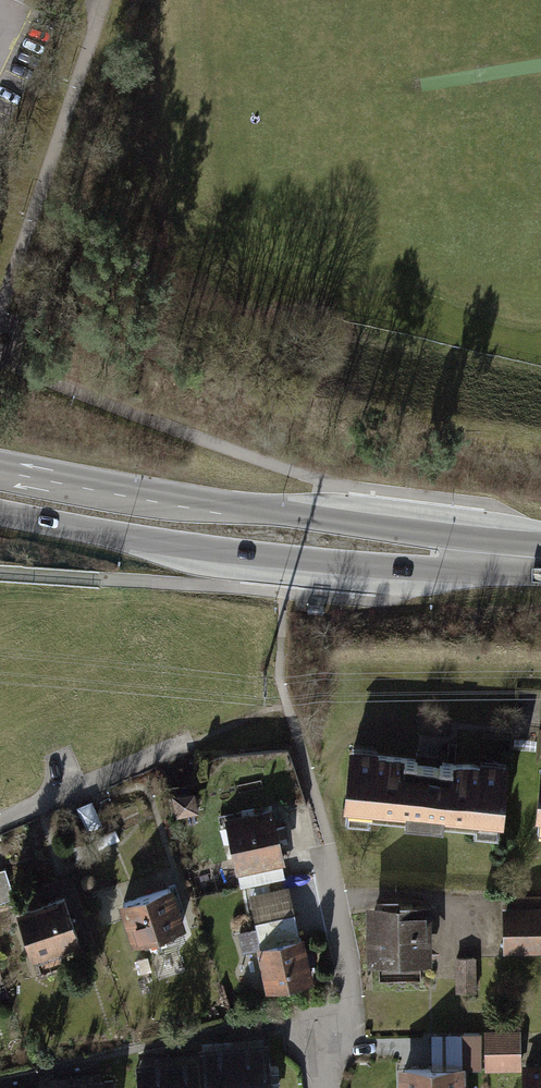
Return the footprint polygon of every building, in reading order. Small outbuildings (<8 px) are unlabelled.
[(354,752),(349,808),(508,821),(513,766),(354,752)] [(274,812),(231,821),(241,870),(285,861),(274,812)] [(109,848),(94,820),(80,827),(95,855),(109,848)] [(5,870),(0,872),(0,904),(15,900),(5,870)] [(291,887),(251,895),(258,929),(240,933),(244,952),(263,948),(272,989),(311,981),(307,965),(317,963),(315,952),(306,954),(291,887)] [(172,891),(126,907),(139,944),(185,928),(172,891)] [(66,899),(21,914),(35,960),(60,952),(63,960),(83,953),(66,899)] [(506,900),(507,949),(540,949),(540,899),(506,900)] [(429,908),(374,908),(375,962),(430,961),(429,908)] [(476,959),(457,959),(457,992),(476,992),(476,959)] [(481,1034),(464,1034),(465,1070),(482,1069),(481,1034)] [(487,1067),(521,1067),(521,1036),(486,1037),(487,1067)] [(271,1046),(238,1049),(241,1087),(274,1087),(271,1046)] [(238,1049),(205,1051),(207,1087),(241,1087),(238,1049)] [(205,1062),(172,1065),(174,1087),(207,1087),(205,1062)] [(172,1065),(139,1067),(140,1087),(174,1087),(172,1065)] [(527,1067),(527,1087),(540,1087),(540,1066),(527,1067)] [(409,1087),(461,1087),(461,1072),(409,1072),(409,1087)]
